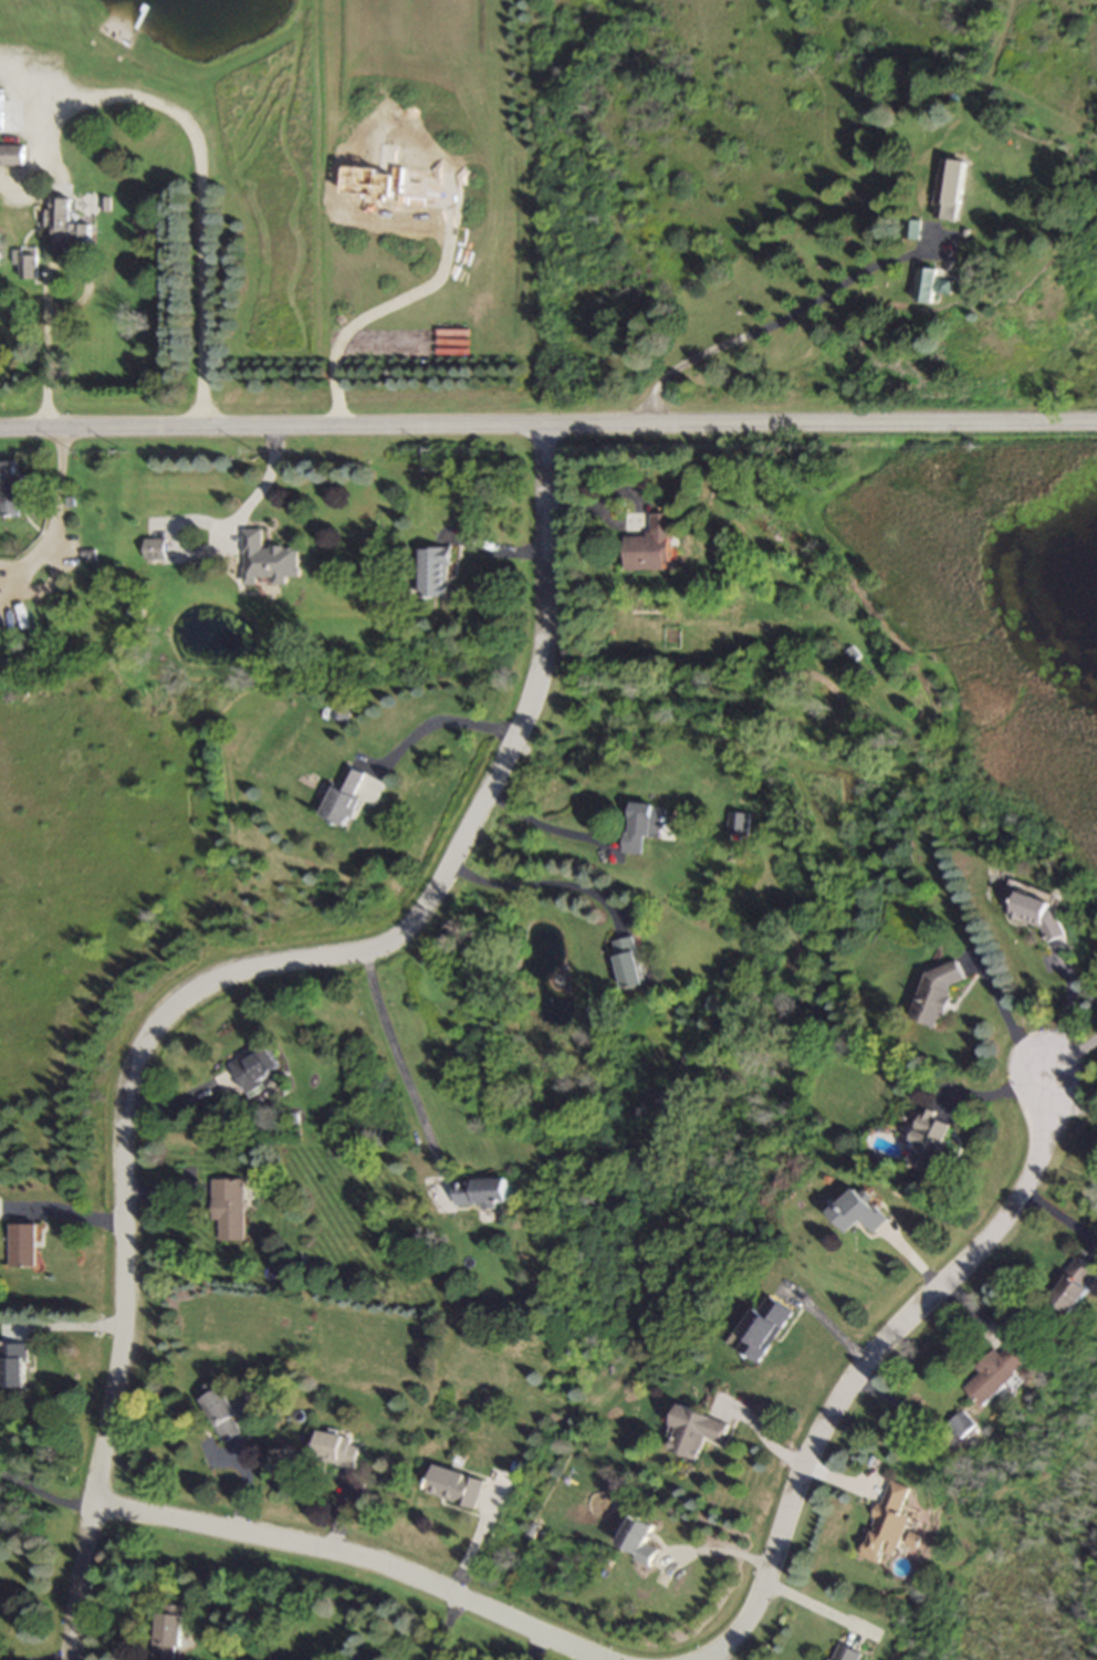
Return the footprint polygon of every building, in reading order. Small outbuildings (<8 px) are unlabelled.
[(24,148),(0,148),(0,168),(24,168),(24,148)] [(957,222),(964,163),(943,160),(935,219),(957,222)] [(72,226),(72,201),(51,201),(51,229),(53,229),(53,248),(88,248),(88,226),(72,226)] [(921,240),(921,222),(904,222),(904,240),(921,240)] [(16,253),(16,281),(36,281),(36,253),(16,253)] [(947,276),(927,269),(915,300),(935,307),(947,276)] [(18,463),(0,465),(0,502),(1,501),(2,521),(22,520),(18,463)] [(628,572),(673,572),(673,517),(652,517),(652,539),(627,539),(628,572)] [(263,531),(244,532),(245,588),(289,587),(289,580),(299,580),(299,550),(264,551),(263,531)] [(166,562),(166,541),(146,541),(146,562),(166,562)] [(450,550),(421,551),(422,600),(450,599),(450,550)] [(332,718),(347,723),(351,710),(336,706),(332,718)] [(361,801),(356,799),(366,775),(344,766),(323,819),(349,830),(361,801)] [(648,839),(668,841),(671,809),(633,806),(629,855),(646,856),(648,839)] [(751,815),(730,815),(729,836),(749,838),(751,815)] [(1051,897),(1029,903),(1025,890),(1009,895),(1019,926),(1039,920),(1046,944),(1064,939),(1051,897)] [(617,942),(625,991),(646,988),(639,939),(617,942)] [(940,1030),(954,980),(958,981),(960,974),(928,965),(912,1022),(940,1030)] [(265,1049),(231,1068),(247,1097),(263,1089),(269,1100),(287,1090),(265,1049)] [(932,1175),(954,1125),(925,1112),(911,1144),(917,1147),(909,1165),(932,1175)] [(213,1223),(220,1223),(220,1244),(245,1244),(245,1182),(213,1182),(213,1223)] [(508,1206),(507,1182),(453,1183),(454,1208),(508,1206)] [(829,1215),(848,1236),(862,1224),(873,1236),(887,1222),(857,1189),(829,1215)] [(38,1225),(12,1225),(12,1268),(38,1268),(38,1225)] [(1078,1261),(1048,1304),(1070,1319),(1096,1279),(1096,1274),(1078,1261)] [(738,1350),(759,1365),(796,1313),(768,1294),(739,1335),(745,1339),(738,1350)] [(28,1345),(0,1346),(0,1362),(2,1362),(3,1389),(28,1389),(28,1345)] [(966,1390),(984,1408),(1029,1362),(1012,1346),(1001,1357),(995,1351),(978,1369),(982,1373),(966,1390)] [(197,1392),(225,1445),(247,1433),(219,1381),(197,1392)] [(704,1440),(721,1445),(728,1425),(679,1408),(664,1452),(696,1462),(704,1440)] [(976,1426),(963,1413),(950,1427),(963,1440),(976,1426)] [(355,1469),(360,1439),(317,1433),(313,1463),(355,1469)] [(475,1509),(484,1480),(435,1465),(426,1494),(475,1509)] [(897,1559),(915,1512),(905,1508),(912,1490),(891,1482),(861,1557),(881,1565),(885,1554),(897,1559)] [(649,1568),(657,1551),(644,1545),(652,1526),(629,1516),(616,1545),(637,1555),(634,1562),(649,1568)] [(159,1605),(155,1659),(176,1659),(176,1649),(182,1649),(185,1607),(159,1605)] [(865,1654),(840,1645),(834,1659),(862,1659),(865,1654)]
